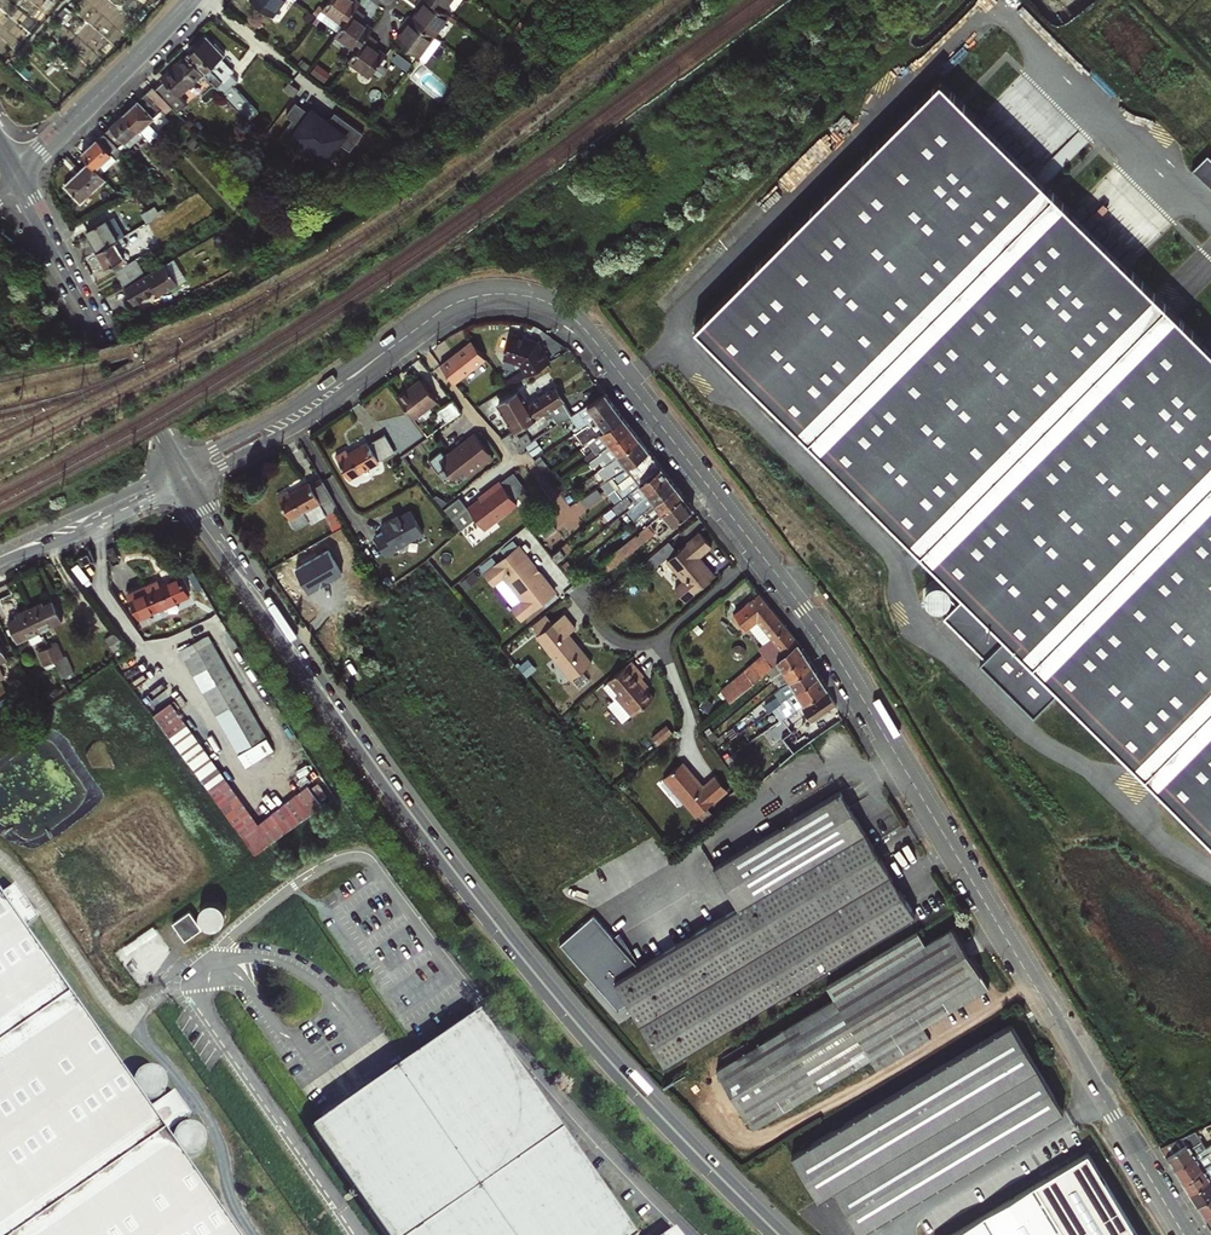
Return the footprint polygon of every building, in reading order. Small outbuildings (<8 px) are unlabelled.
[(284,0),(252,0),(272,15),(284,0)] [(360,3),(356,0),(329,0),(322,9),(343,25),(355,9),(360,3)] [(433,36),(449,15),(443,11),(429,0),(420,0),(416,6),(420,9),(412,20),(433,36)] [(443,11),(451,0),(429,0),(443,11)] [(355,9),(343,25),(336,36),(356,50),(367,35),(372,28),(361,20),(364,16),(355,9)] [(433,36),(412,20),(407,17),(400,27),(404,30),(396,42),(418,58),(433,36)] [(377,42),(367,35),(356,50),(348,61),(369,77),(385,55),(374,46),(377,42)] [(205,37),(186,55),(203,72),(211,81),(223,94),(238,80),(230,72),(222,80),(212,70),(215,67),(212,64),(224,53),(214,42),(212,45),(205,37)] [(177,112),(187,103),(179,95),(203,72),(186,55),(161,78),(163,80),(155,88),(172,107),(177,112)] [(940,81),(694,328),(965,596),(956,604),(951,598),(951,596),(951,591),(948,587),(944,584),(938,583),(933,584),(929,587),(927,592),(926,597),(928,602),(931,606),(936,608),(942,608),(948,613),(944,617),(985,657),(980,662),(1033,716),(1059,690),(1210,841),(1210,349),(940,81)] [(172,107),(155,88),(153,86),(145,93),(161,110),(165,114),(172,107)] [(140,130),(161,110),(145,93),(124,113),(140,130)] [(342,141),(354,149),(366,130),(336,111),(330,120),(298,98),(288,113),(293,117),(280,137),(299,150),(303,144),(328,161),(342,141)] [(104,132),(122,151),(143,133),(140,130),(124,113),(104,132)] [(114,158),(122,151),(104,132),(81,153),(89,161),(95,167),(109,153),(114,158)] [(1210,184),(1210,153),(1210,151),(1194,166),(1210,184)] [(95,167),(89,161),(64,184),(80,201),(105,178),(95,167)] [(159,215),(154,205),(147,209),(153,218),(159,215)] [(147,209),(141,213),(146,222),(153,218),(147,209)] [(118,239),(105,219),(86,230),(94,242),(91,243),(96,252),(118,239)] [(115,271),(131,262),(127,255),(125,257),(120,249),(127,244),(122,236),(118,239),(96,252),(106,268),(111,265),(115,271)] [(124,288),(146,275),(136,259),(131,262),(115,271),(124,288)] [(146,275),(124,288),(134,304),(155,292),(157,296),(178,284),(165,264),(146,275)] [(512,333),(505,357),(521,362),(529,374),(551,361),(542,345),(541,346),(539,342),(533,341),(534,339),(528,338),(526,335),(520,333),(517,334),(512,333)] [(472,340),(443,363),(457,381),(487,358),(472,340)] [(423,378),(398,396),(414,419),(439,400),(423,378)] [(560,425),(573,416),(558,388),(529,404),(521,390),(499,403),(514,429),(550,408),(560,425)] [(585,417),(591,425),(616,407),(606,394),(589,406),(593,411),(585,417)] [(440,409),(450,422),(457,417),(464,412),(454,399),(447,404),(440,409)] [(596,438),(602,433),(624,416),(616,407),(591,425),(589,427),(583,431),(581,432),(589,443),(596,438)] [(602,433),(611,444),(633,428),(624,416),(602,433)] [(620,455),(641,439),(633,428),(611,444),(620,455)] [(525,444),(514,429),(502,436),(504,438),(513,452),(525,444)] [(351,477),(397,451),(387,433),(359,449),(361,450),(352,455),(348,449),(338,454),(351,477)] [(602,433),(596,438),(604,450),(611,444),(602,433)] [(442,450),(429,459),(439,472),(445,468),(452,477),(463,469),(468,475),(493,456),(477,434),(446,456),(442,450)] [(650,451),(641,439),(620,455),(628,467),(650,451)] [(611,444),(604,450),(613,461),(620,455),(611,444)] [(592,449),(597,455),(601,452),(596,446),(592,449)] [(626,493),(661,466),(650,451),(628,467),(621,472),(613,477),(619,485),(633,474),(637,479),(623,490),(626,493)] [(628,467),(620,455),(613,461),(615,465),(621,472),(628,467)] [(600,465),(602,469),(609,463),(606,460),(600,465)] [(604,477),(607,482),(613,477),(621,472),(615,465),(607,471),(609,474),(604,477)] [(669,476),(661,466),(626,493),(611,506),(617,513),(632,500),(631,499),(638,494),(641,498),(648,492),(669,476)] [(633,474),(619,485),(623,490),(637,479),(633,474)] [(655,502),(677,485),(669,476),(648,492),(655,502)] [(278,495),(291,518),(296,527),(310,519),(305,510),(321,501),(324,506),(328,513),(339,507),(335,500),(323,480),(313,485),(311,483),(300,489),(301,492),(293,497),(289,489),(278,495)] [(443,508),(460,529),(475,517),(484,528),(517,502),(499,480),(481,494),(483,496),(468,507),(459,496),(443,508)] [(684,495),(677,485),(655,502),(646,509),(643,511),(647,516),(630,530),(634,535),(684,495)] [(638,500),(641,504),(646,509),(655,502),(648,492),(641,498),(638,500)] [(694,508),(684,495),(634,535),(602,562),(608,570),(661,527),(659,524),(667,517),(672,524),(694,508)] [(632,511),(637,507),(635,503),(622,513),(626,517),(632,512),(632,511)] [(425,533),(411,511),(382,526),(386,533),(377,539),(387,555),(425,533)] [(556,528),(551,523),(535,536),(540,542),(556,528)] [(712,546),(700,532),(666,559),(683,580),(674,588),(683,600),(713,576),(698,557),(712,546)] [(552,555),(557,562),(571,551),(565,545),(552,555)] [(489,572),(497,582),(506,575),(526,600),(516,608),(524,618),(558,592),(523,546),(489,572)] [(331,550),(298,569),(311,592),(344,573),(331,550)] [(89,553),(79,557),(82,565),(92,561),(89,553)] [(181,575),(173,579),(161,584),(159,579),(148,585),(159,608),(190,593),(181,575)] [(31,609),(30,606),(22,610),(13,592),(0,598),(0,601),(9,620),(18,640),(40,630),(31,609)] [(756,680),(767,669),(787,651),(798,643),(798,642),(760,594),(738,612),(753,631),(762,624),(778,644),(765,655),(763,653),(743,669),(748,675),(726,696),(732,702),(755,682),(756,680)] [(30,606),(31,609),(40,630),(42,629),(62,619),(53,599),(44,603),(43,600),(30,606)] [(577,629),(565,615),(538,636),(573,680),(593,663),(570,635),(577,629)] [(195,643),(199,650),(213,642),(209,635),(195,643)] [(57,642),(49,645),(48,646),(54,660),(63,656),(57,642)] [(202,656),(216,648),(213,642),(199,650),(202,656)] [(180,651),(184,658),(199,650),(195,643),(180,651)] [(776,674),(783,669),(806,654),(798,643),(787,651),(767,669),(770,674),(767,676),(769,679),(772,680),(771,677),(776,674)] [(54,660),(48,646),(39,650),(45,665),(54,660)] [(202,656),(206,663),(220,655),(216,648),(202,656)] [(199,650),(184,658),(188,665),(202,656),(199,650)] [(783,669),(790,680),(813,665),(806,654),(783,669)] [(210,669),(224,661),(220,655),(206,663),(210,669)] [(206,663),(202,656),(188,665),(192,671),(206,663)] [(224,661),(210,669),(214,677),(228,669),(224,661)] [(195,677),(210,669),(206,663),(192,671),(195,677)] [(784,695),(786,698),(820,676),(813,665),(790,680),(784,684),(783,685),(787,693),(784,695)] [(214,677),(210,669),(195,677),(200,685),(214,677)] [(218,684),(232,676),(228,669),(214,677),(218,684)] [(638,669),(615,688),(616,689),(621,695),(618,698),(619,699),(633,716),(635,717),(655,700),(646,688),(651,684),(638,669)] [(218,684),(222,691),(236,683),(232,676),(218,684)] [(792,706),(795,711),(826,690),(829,688),(828,688),(820,676),(786,698),(788,700),(789,702),(793,700),(795,704),(792,706)] [(204,692),(218,684),(214,677),(200,685),(204,692)] [(8,694),(2,680),(0,681),(0,697),(8,694)] [(226,698),(240,690),(236,683),(222,691),(226,698)] [(204,692),(208,700),(222,691),(218,684),(204,692)] [(610,694),(617,701),(619,699),(618,698),(621,695),(616,689),(610,694)] [(230,705),(244,697),(240,690),(226,698),(230,705)] [(795,711),(759,737),(763,744),(805,713),(810,721),(835,704),(826,690),(795,711)] [(222,691),(208,700),(212,707),(226,698),(222,691)] [(244,697),(230,705),(234,711),(248,703),(244,697)] [(215,713),(230,705),(226,698),(212,707),(215,713)] [(625,723),(633,716),(619,699),(617,701),(611,706),(625,723)] [(766,708),(770,714),(783,704),(779,699),(766,708)] [(168,703),(153,714),(210,790),(225,781),(168,703)] [(238,718),(252,710),(248,703),(234,711),(238,718)] [(215,713),(219,720),(234,711),(230,705),(215,713)] [(256,717),(252,710),(238,718),(242,725),(256,717)] [(234,711),(219,720),(223,726),(238,718),(234,711)] [(242,725),(246,732),(260,724),(256,717),(242,725)] [(223,726),(227,734),(242,725),(238,718),(223,726)] [(260,724),(246,732),(249,738),(263,730),(260,724)] [(227,734),(231,740),(246,732),(242,725),(227,734)] [(249,738),(253,745),(267,737),(263,730),(249,738)] [(246,732),(231,740),(234,746),(249,738),(246,732)] [(96,739),(93,741),(92,741),(88,747),(88,748),(87,749),(85,752),(85,753),(85,754),(87,757),(91,765),(92,765),(93,766),(96,766),(100,766),(115,767),(116,767),(116,766),(117,765),(117,764),(102,738),(102,737),(101,737),(100,737),(96,739)] [(267,737),(253,745),(260,757),(274,749),(267,737)] [(234,746),(238,754),(253,745),(249,738),(234,746)] [(245,766),(260,757),(253,745),(238,754),(245,766)] [(693,779),(681,765),(664,779),(696,818),(728,791),(716,777),(703,788),(694,778),(693,779)] [(225,781),(210,790),(255,852),(285,831),(271,813),(257,824),(225,781)] [(841,792),(715,868),(739,908),(740,907),(790,990),(915,914),(841,792)] [(162,1136),(191,1116),(174,1092),(146,1112),(20,932),(38,920),(14,887),(0,896),(0,1234),(231,1234),(162,1136)] [(739,910),(640,967),(595,917),(561,946),(607,999),(617,1010),(628,1004),(666,1065),(790,990),(740,907),(739,908),(739,910)] [(173,921),(184,940),(203,928),(191,909),(173,921)] [(926,944),(918,931),(831,983),(839,996),(759,1044),(732,1060),(722,1066),(758,1126),(869,1059),(875,1069),(929,1036),(923,1027),(989,987),(952,928),(926,944)] [(481,1013),(312,1127),(387,1234),(635,1234),(481,1013)] [(833,1188),(860,1231),(1063,1110),(1012,1024),(792,1154),(819,1198),(833,1188)] [(728,1053),(732,1060),(759,1044),(755,1037),(728,1053)] [(152,1069),(146,1069),(143,1070),(139,1072),(136,1074),(134,1078),(133,1083),(133,1087),(134,1092),(136,1096),(139,1098),(142,1100),(145,1101),(148,1102),(153,1101),(156,1100),(159,1098),(162,1096),(164,1092),(166,1088),(166,1084),(165,1081),(163,1076),(159,1072),(155,1070),(152,1069)] [(191,1125),(189,1125),(185,1125),(182,1126),(179,1128),(176,1130),(174,1133),(173,1136),(172,1139),(172,1142),(172,1145),(174,1150),(176,1152),(180,1156),(184,1158),(189,1158),(192,1158),(196,1157),(198,1155),(201,1152),(203,1150),(205,1145),(205,1142),(205,1138),(204,1135),(202,1132),(200,1129),(197,1127),(191,1125)] [(1073,1128),(1052,1140),(1058,1149),(1079,1137),(1073,1128)] [(1173,1169),(1204,1148),(1193,1130),(1160,1146),(1165,1157),(1173,1169)] [(1210,1160),(1210,1157),(1208,1152),(1210,1150),(1210,1143),(1204,1148),(1173,1169),(1180,1180),(1210,1160)] [(1036,1184),(951,1234),(1138,1234),(1089,1152),(1062,1169),(1057,1161),(1045,1168),(1049,1176),(1036,1184)] [(1180,1180),(1188,1192),(1210,1177),(1210,1160),(1180,1180)] [(1210,1194),(1210,1177),(1188,1192),(1196,1204),(1210,1194)] [(1210,1212),(1210,1194),(1196,1204),(1204,1216),(1210,1212)]
